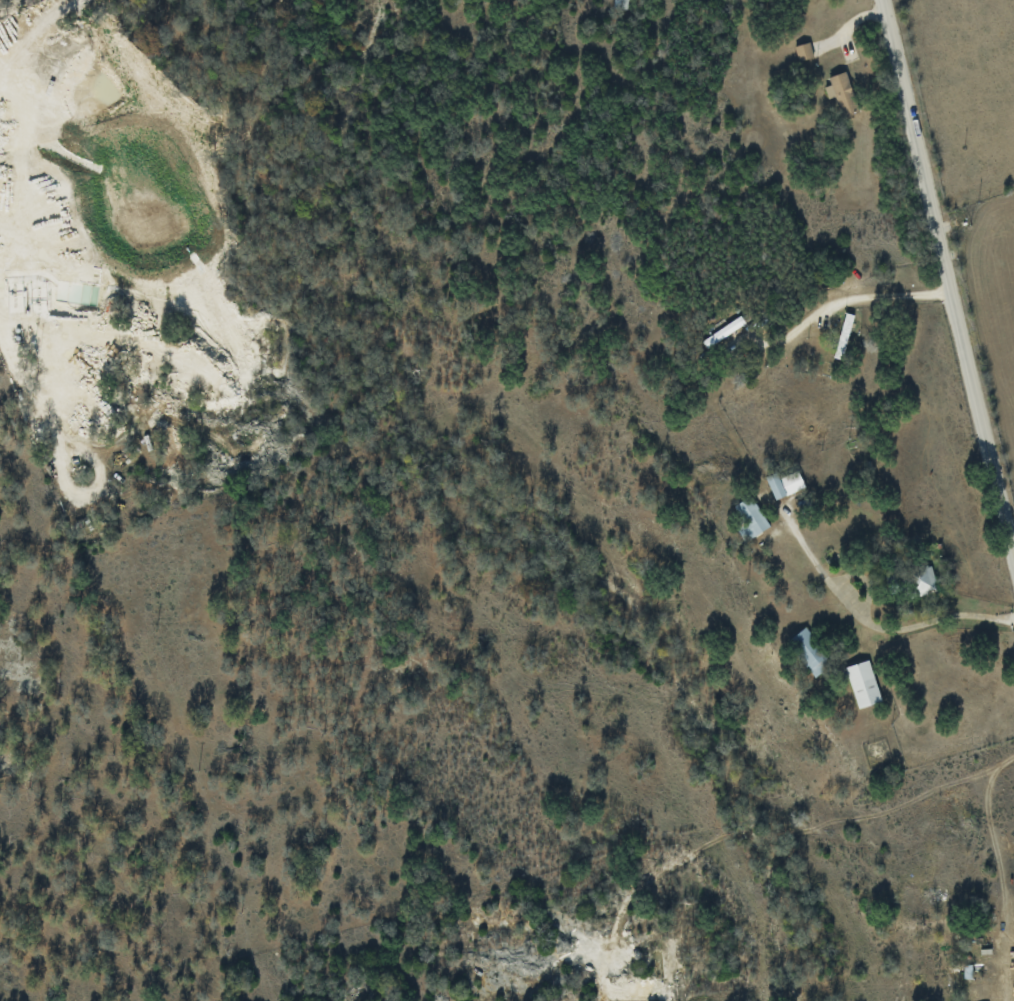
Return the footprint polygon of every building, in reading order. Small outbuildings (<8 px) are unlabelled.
[(835,96),(843,117),(859,111),(845,71),(828,77),(830,84),(824,87),(828,99),(835,96)] [(745,323),(740,315),(701,340),(706,348),(745,323)] [(766,476),(776,499),(805,486),(798,469),(779,477),(776,471),(766,476)] [(769,527),(751,495),(732,506),(750,538),(769,527)] [(916,595),(937,590),(932,567),(911,572),(916,595)] [(813,678),(830,666),(805,628),(788,639),(813,678)] [(845,666),(858,708),(882,701),(869,659),(845,666)]
